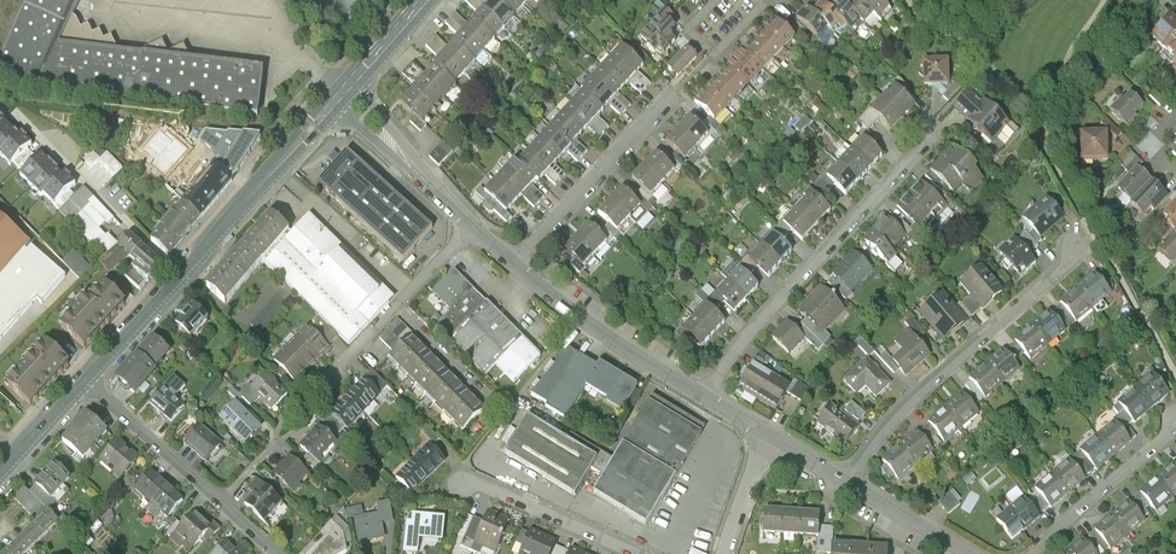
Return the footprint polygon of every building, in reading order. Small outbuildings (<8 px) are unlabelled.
[(79,0),(28,0),(0,62),(0,75),(35,92),(259,119),(264,69),(59,45),(79,0)] [(477,8),(484,1),(483,0),(468,0),(477,8)] [(483,7),(505,28),(515,17),(496,0),(490,0),(483,7)] [(515,17),(525,6),(518,0),(496,0),(515,17)] [(850,27),(855,32),(864,23),(844,4),(840,0),(836,0),(829,7),(850,27)] [(864,23),(865,24),(875,13),(861,0),(848,0),(844,4),(864,23)] [(875,13),(882,20),(893,9),(883,0),(861,0),(875,13)] [(823,1),(812,12),(835,33),(837,31),(842,35),(850,27),(829,7),(823,1)] [(483,7),(472,19),(473,19),(495,39),(505,28),(483,7)] [(659,50),(663,54),(677,40),(670,33),(676,26),(674,24),(679,19),(666,7),(639,34),(648,43),(646,45),(655,54),(659,50)] [(808,29),(824,45),(835,33),(812,12),(807,7),(796,18),(808,29)] [(447,21),(458,31),(464,23),(454,14),(447,21)] [(1175,32),(1175,21),(1169,14),(1148,36),(1161,48),(1175,32)] [(775,16),(766,25),(788,45),(796,36),(786,26),(775,16)] [(808,29),(796,18),(795,16),(786,26),(796,36),(799,39),(808,29)] [(473,19),(463,29),(486,50),(495,40),(473,19)] [(766,25),(755,37),(777,57),(788,45),(766,25)] [(463,29),(453,41),(475,61),(486,50),(463,29)] [(1175,54),(1175,32),(1161,48),(1172,58),(1175,54)] [(427,44),(438,53),(444,46),(434,36),(427,44)] [(755,37),(744,49),(765,69),(777,57),(755,37)] [(453,41),(443,52),(466,72),(475,62),(475,61),(453,41)] [(622,45),(612,56),(634,77),(638,72),(644,66),(622,45)] [(668,68),(678,78),(698,57),(687,47),(668,68)] [(744,49),(728,65),(749,86),(765,69),(744,49)] [(443,52),(433,63),(434,65),(455,84),(466,72),(443,52)] [(612,56),(602,67),(623,87),(628,82),(634,77),(612,56)] [(924,60),(924,86),(951,86),(950,60),(924,60)] [(402,73),(411,82),(419,73),(410,64),(402,73)] [(455,84),(434,65),(411,90),(433,110),(456,85),(455,84)] [(728,65),(719,74),(740,95),(749,86),(728,65)] [(602,67),(592,78),(613,98),(618,93),(623,87),(602,67)] [(852,81),(857,77),(851,71),(847,76),(852,81)] [(634,77),(628,82),(641,94),(650,84),(638,72),(634,77)] [(719,74),(707,87),(728,107),(740,95),(719,74)] [(592,78),(582,89),(584,91),(603,109),(608,104),(613,98),(592,78)] [(958,81),(943,97),(949,102),(963,86),(958,81)] [(896,85),(883,98),(904,118),(917,105),(896,85)] [(707,87),(694,100),(710,116),(715,121),(728,107),(707,87)] [(825,88),(819,94),(828,102),(834,96),(825,88)] [(954,106),(992,144),(1011,124),(985,99),(983,101),(970,89),(954,106)] [(433,110),(411,90),(400,103),(415,116),(410,122),(420,132),(426,126),(421,122),(433,110)] [(572,103),(593,122),(598,117),(604,110),(584,91),(572,103)] [(1108,108),(1126,125),(1135,114),(1134,113),(1141,105),(1142,104),(1138,101),(1128,91),(1122,98),(1119,95),(1108,108)] [(613,98),(608,104),(621,115),(631,105),(618,93),(613,98)] [(1143,95),(1138,101),(1142,104),(1141,105),(1149,112),(1155,106),(1143,95)] [(883,98),(871,111),(880,119),(892,131),(904,118),(883,98)] [(817,100),(812,105),(820,113),(825,108),(817,100)] [(561,114),(582,134),(588,128),(593,122),(572,103),(561,114)] [(869,131),(880,119),(871,111),(870,109),(858,121),(869,131)] [(551,127),(571,146),(576,141),(582,134),(561,114),(550,126),(551,127)] [(0,115),(0,134),(8,126),(2,120),(4,119),(0,115)] [(1099,121),(1116,137),(1121,131),(1105,115),(1099,121)] [(690,116),(678,129),(697,147),(709,134),(701,126),(690,116)] [(710,116),(701,126),(709,134),(711,136),(721,126),(715,121),(710,116)] [(588,128),(598,137),(608,127),(598,117),(593,122),(588,128)] [(8,126),(0,134),(0,154),(17,138),(17,137),(19,135),(15,130),(14,132),(8,126)] [(551,127),(540,139),(561,158),(566,151),(571,146),(551,127)] [(678,129),(666,142),(676,152),(685,160),(697,147),(678,129)] [(1078,129),(1078,158),(1106,158),(1105,129),(1078,129)] [(214,166),(231,181),(260,136),(228,132),(227,134),(205,131),(200,141),(221,159),(214,166)] [(19,135),(17,137),(17,138),(0,154),(0,155),(10,166),(13,163),(27,149),(31,145),(26,139),(27,137),(22,132),(19,135)] [(160,182),(183,202),(192,191),(167,168),(190,143),(179,133),(157,159),(150,170),(147,167),(143,173),(160,182)] [(865,137),(854,149),(873,167),(884,155),(865,137)] [(540,139),(529,150),(550,169),(554,165),(561,158),(540,139)] [(571,146),(566,151),(578,162),(587,152),(576,141),(571,146)] [(428,157),(438,166),(452,151),(443,142),(428,157)] [(954,144),(930,169),(931,171),(943,182),(954,192),(963,183),(973,192),(985,179),(976,170),(978,167),(954,144)] [(18,168),(32,154),(27,149),(13,163),(18,168)] [(854,149),(841,163),(860,180),(873,167),(854,149)] [(529,150),(518,162),(537,179),(539,181),(544,175),(550,169),(529,150)] [(1135,165),(1137,167),(1142,161),(1131,150),(1119,163),(1129,172),(1135,165)] [(656,152),(645,165),(664,183),(675,171),(667,162),(656,152)] [(676,152),(667,162),(675,171),(677,172),(687,162),(685,160),(676,152)] [(107,153),(100,160),(97,163),(102,168),(112,158),(107,153)] [(434,230),(348,153),(319,185),(405,262),(434,230)] [(23,173),(37,159),(32,154),(18,168),(23,173)] [(23,173),(20,176),(31,187),(54,165),(49,160),(47,161),(42,155),(37,159),(23,173)] [(95,155),(85,165),(90,170),(97,163),(100,160),(95,155)] [(117,163),(112,158),(102,168),(107,173),(117,163)] [(515,159),(505,170),(527,191),(532,185),(537,179),(518,162),(515,159)] [(122,168),(117,163),(107,173),(112,178),(122,168)] [(841,163),(827,177),(846,195),(860,180),(841,163)] [(58,170),(54,165),(31,187),(41,198),(44,195),(43,195),(62,177),(62,176),(57,171),(58,170)] [(565,175),(554,165),(550,169),(544,175),(555,185),(565,175)] [(645,165),(632,178),(643,188),(651,196),(664,183),(645,165)] [(1129,200),(1150,179),(1137,167),(1135,165),(1129,172),(1115,186),(1129,200)] [(183,202),(201,217),(231,181),(214,166),(192,191),(183,202)] [(505,170),(494,181),(516,202),(521,196),(527,191),(505,170)] [(943,182),(931,171),(926,177),(938,188),(943,182)] [(62,176),(62,177),(43,195),(44,195),(54,206),(70,191),(76,185),(70,179),(71,178),(66,173),(62,176)] [(1153,210),(1167,195),(1150,179),(1129,200),(1128,202),(1142,215),(1150,206),(1153,210)] [(494,181),(484,192),(506,213),(516,202),(494,181)] [(920,182),(909,194),(932,215),(939,207),(943,203),(939,199),(920,182)] [(544,197),(532,185),(527,191),(521,196),(534,208),(544,197)] [(111,254),(119,247),(108,235),(106,237),(98,229),(105,223),(107,225),(114,219),(83,188),(59,212),(99,252),(104,248),(111,254)] [(622,188),(611,200),(630,218),(641,206),(633,198),(622,188)] [(643,188),(633,198),(641,206),(643,208),(653,198),(651,196),(643,188)] [(75,196),(70,191),(54,206),(59,211),(75,196)] [(813,193),(799,207),(818,226),(832,211),(813,193)] [(944,193),(939,199),(943,203),(951,211),(957,205),(944,193)] [(909,194),(897,206),(915,223),(919,228),(932,215),(909,194)] [(1024,219),(1042,239),(1066,218),(1061,212),(1047,196),(1023,218),(1024,219)] [(744,197),(736,206),(741,211),(750,202),(744,197)] [(1175,228),(1175,198),(1172,202),(1161,214),(1166,219),(1164,222),(1173,231),(1175,228)] [(611,200),(598,214),(609,224),(617,232),(630,218),(611,200)] [(183,202),(151,241),(169,255),(201,217),(183,202)] [(799,207),(783,223),(792,231),(802,242),(818,226),(799,207)] [(1067,207),(1061,212),(1066,218),(1072,225),(1077,220),(1067,207)] [(242,247),(264,266),(292,234),(271,215),(242,247)] [(292,234),(264,266),(284,285),(296,295),(349,346),(395,297),(321,227),(309,216),(292,234)] [(29,245),(30,244),(0,218),(0,278),(29,245)] [(887,218),(865,242),(889,265),(898,256),(893,251),(907,236),(897,227),(887,218)] [(1027,233),(1038,245),(1043,240),(1042,239),(1024,219),(1019,224),(1027,233)] [(903,220),(897,227),(907,236),(918,246),(928,235),(919,228),(915,223),(911,228),(903,220)] [(774,233),(782,241),(792,231),(783,223),(781,221),(772,231),(774,233)] [(589,224),(577,236),(596,254),(608,242),(599,234),(589,224)] [(609,224),(599,234),(608,242),(609,244),(619,234),(617,232),(609,224)] [(1170,264),(1171,263),(1175,258),(1175,228),(1173,231),(1155,250),(1170,264)] [(774,233),(763,246),(782,263),(793,251),(782,241),(774,233)] [(1027,233),(1021,239),(1032,252),(1039,246),(1038,245),(1027,233)] [(131,258),(142,246),(130,236),(119,247),(111,254),(100,264),(109,274),(129,257),(131,258)] [(577,236),(564,250),(583,268),(596,254),(577,236)] [(999,250),(1021,276),(1037,262),(1015,237),(999,250)] [(694,250),(702,257),(708,250),(700,244),(694,250)] [(0,278),(0,342),(36,301),(42,305),(66,277),(29,245),(0,278)] [(125,277),(140,290),(162,264),(142,246),(131,258),(136,263),(125,277)] [(763,246),(750,259),(758,267),(770,277),(782,263),(763,246)] [(228,306),(264,266),(242,247),(207,288),(228,306)] [(92,270),(74,251),(63,262),(80,280),(85,274),(86,276),(92,270)] [(853,251),(831,275),(834,277),(852,293),(874,270),(853,251)] [(739,269),(748,278),(758,267),(750,259),(748,257),(738,268),(739,269)] [(1006,291),(982,265),(960,284),(970,296),(982,309),(984,311),(1006,291)] [(739,269),(728,282),(748,300),(759,288),(748,278),(739,269)] [(542,358),(454,271),(432,292),(452,312),(437,327),(488,378),(497,368),(515,386),(542,358)] [(1097,275),(1110,291),(1115,287),(1102,272),(1097,275)] [(1096,274),(1078,288),(1096,309),(1113,294),(1110,291),(1097,275),(1096,274)] [(852,293),(834,277),(828,283),(846,300),(852,293)] [(716,295),(725,302),(736,313),(748,300),(728,282),(716,295)] [(87,298),(81,305),(103,327),(124,303),(105,285),(90,301),(87,298)] [(296,295),(284,285),(250,325),(261,335),(296,295)] [(697,297),(706,306),(707,304),(715,312),(725,302),(716,295),(707,286),(697,297)] [(821,286),(798,310),(807,319),(824,334),(826,332),(847,310),(821,286)] [(1078,288),(1060,303),(1062,305),(1076,322),(1077,324),(1096,309),(1078,288)] [(945,292),(919,314),(945,343),(970,321),(969,320),(956,306),(945,292)] [(960,302),(956,306),(969,320),(982,309),(970,296),(961,304),(960,302)] [(706,306),(696,317),(715,335),(727,323),(715,312),(707,304),(706,306)] [(81,305),(62,326),(84,346),(103,327),(81,305)] [(1052,313),(1066,330),(1076,322),(1062,305),(1052,313)] [(195,306),(175,328),(193,344),(212,323),(195,306)] [(1050,311),(1033,325),(1051,346),(1068,332),(1066,330),(1052,313),(1050,311)] [(682,331),(702,349),(715,335),(696,317),(682,331)] [(909,330),(916,338),(923,332),(911,318),(904,324),(909,330)] [(804,327),(799,333),(806,339),(819,351),(831,338),(826,332),(824,334),(807,319),(801,325),(804,327)] [(787,321),(771,337),(790,355),(806,339),(799,333),(787,321)] [(1033,325),(1014,341),(1016,343),(1025,353),(1032,362),(1051,346),(1033,325)] [(307,330),(296,342),(319,363),(330,351),(307,330)] [(903,353),(893,362),(900,371),(906,378),(931,356),(916,338),(909,330),(894,343),(903,353)] [(386,358),(396,367),(421,342),(412,333),(386,358)] [(153,335),(136,355),(156,372),(174,352),(153,335)] [(856,345),(869,359),(874,354),(861,340),(856,345)] [(296,342),(285,354),(308,376),(319,363),(296,342)] [(396,367),(405,377),(431,351),(421,342),(396,367)] [(68,364),(46,343),(26,364),(49,385),(68,364)] [(1025,353),(1016,343),(1006,351),(1015,362),(1025,353)] [(1004,349),(987,364),(1004,384),(1021,370),(1015,362),(1006,351),(1004,349)] [(586,389),(599,368),(569,350),(533,397),(569,420),(586,389)] [(405,377),(415,386),(440,361),(431,351),(405,377)] [(761,352),(740,387),(759,398),(772,376),(778,365),(761,352)] [(285,354),(274,367),(297,388),(308,376),(285,354)] [(895,375),(900,371),(893,362),(885,354),(880,358),(895,375)] [(136,355),(113,381),(136,401),(159,374),(156,372),(136,355)] [(867,358),(843,381),(857,396),(866,388),(877,399),(892,384),(867,358)] [(415,386),(424,396),(449,370),(440,361),(415,386)] [(49,385),(26,364),(8,384),(31,405),(49,385)] [(641,388),(601,364),(599,368),(586,389),(626,413),(641,388)] [(987,364),(969,379),(971,381),(985,398),(986,399),(1004,384),(987,364)] [(424,396),(433,405),(459,380),(449,370),(424,396)] [(1135,389),(1153,410),(1170,396),(1153,375),(1135,389)] [(265,376),(251,391),(274,413),(288,398),(265,376)] [(791,387),(772,376),(759,398),(778,409),(791,387)] [(364,413),(381,396),(364,380),(348,397),(364,413)] [(433,405),(443,414),(468,389),(459,380),(433,405)] [(970,391),(965,396),(974,407),(985,398),(971,381),(965,385),(970,391)] [(166,386),(148,406),(166,421),(183,400),(166,386)] [(380,392),(392,404),(398,398),(386,386),(380,392)] [(443,414),(452,424),(478,398),(468,389),(443,414)] [(1133,422),(1135,425),(1153,410),(1135,389),(1118,404),(1119,405),(1133,422)] [(1060,397),(1056,392),(1050,396),(1054,401),(1060,397)] [(962,393),(946,407),(964,428),(980,414),(974,407),(965,396),(962,393)] [(348,430),(364,413),(348,397),(331,414),(348,430)] [(452,424),(462,433),(487,408),(478,398),(452,424)] [(238,403),(220,422),(243,443),(261,423),(238,403)] [(865,414),(851,403),(845,412),(859,422),(865,414)] [(625,447),(678,478),(703,435),(650,404),(625,447)] [(1113,420),(1115,422),(1122,431),(1133,422),(1119,405),(1113,409),(1118,416),(1113,420)] [(832,406),(817,425),(846,447),(861,427),(832,406)] [(946,407),(928,422),(930,424),(939,435),(946,443),(964,428),(946,407)] [(111,438),(87,416),(61,445),(85,466),(111,438)] [(599,460),(529,420),(507,457),(577,497),(599,460)] [(1115,422),(1098,437),(1115,458),(1132,443),(1122,431),(1115,422)] [(939,435),(930,424),(919,433),(932,450),(938,445),(933,439),(939,435)] [(201,427),(185,446),(209,466),(225,447),(201,427)] [(421,432),(434,445),(440,440),(426,427),(421,432)] [(917,431),(900,445),(918,466),(934,452),(932,450),(919,433),(917,431)] [(300,450),(319,467),(338,444),(327,434),(323,440),(315,433),(300,450)] [(1098,437),(1080,451),(1081,452),(1096,469),(1098,472),(1115,458),(1098,437)] [(121,438),(98,464),(123,484),(144,457),(121,438)] [(445,461),(429,445),(412,462),(429,478),(445,461)] [(900,445),(882,460),(900,481),(918,466),(900,445)] [(625,447),(596,496),(649,527),(678,478),(625,447)] [(1081,452),(1070,460),(1085,478),(1096,469),(1081,452)] [(272,475),(293,495),(311,476),(290,456),(272,475)] [(1069,459),(1053,473),(1070,494),(1087,480),(1085,478),(1070,460),(1069,459)] [(429,478),(412,462),(395,479),(412,495),(429,478)] [(1155,477),(1173,498),(1175,495),(1175,468),(1174,465),(1172,463),(1155,477)] [(54,466),(30,493),(49,512),(57,503),(58,504),(69,491),(63,486),(69,479),(54,466)] [(1053,473),(1034,488),(1040,496),(1049,507),(1052,509),(1070,494),(1053,473)] [(135,494),(152,508),(169,487),(152,474),(135,494)] [(1155,477),(1138,492),(1140,494),(1149,505),(1155,513),(1173,498),(1155,477)] [(242,508),(263,527),(284,504),(258,480),(248,490),(254,495),(242,508)] [(30,493),(24,487),(13,497),(39,522),(49,512),(30,493)] [(152,508),(169,522),(186,501),(169,487),(152,508)] [(996,520),(1014,541),(1041,518),(1039,516),(1030,505),(1017,489),(1007,497),(1014,505),(996,520)] [(950,493),(939,504),(949,515),(961,505),(950,493)] [(1140,494),(1129,503),(1142,519),(1149,513),(1145,508),(1149,505),(1140,494)] [(1040,496),(1030,505),(1039,516),(1049,507),(1040,496)] [(1127,500),(1110,514),(1128,535),(1145,522),(1142,519),(1129,503),(1127,500)] [(382,527),(393,525),(389,502),(376,505),(378,515),(353,519),(358,545),(385,540),(382,527)] [(496,553),(498,553),(512,520),(488,510),(482,523),(473,544),(475,545),(496,553)] [(195,511),(175,535),(196,552),(216,528),(195,511)] [(783,537),(785,513),(765,511),(764,535),(783,537)] [(39,522),(25,535),(34,545),(58,522),(49,512),(39,522)] [(802,538),(804,514),(785,513),(783,537),(802,538)] [(820,528),(821,515),(804,514),(802,538),(819,539),(820,528)] [(1110,514),(1092,529),(1094,532),(1107,548),(1109,550),(1128,535),(1110,514)] [(402,553),(417,553),(418,541),(442,543),(444,519),(415,516),(414,527),(405,526),(402,553)] [(473,544),(482,523),(473,519),(460,548),(471,553),(475,545),(473,544)] [(346,552),(343,532),(332,522),(322,531),(328,536),(311,553),(344,553),(346,552)] [(833,546),(834,528),(820,528),(819,539),(819,553),(829,553),(833,553),(833,546)] [(523,549),(529,535),(522,531),(515,545),(523,549)] [(531,531),(529,535),(523,549),(521,553),(537,553),(545,537),(531,531)] [(1083,541),(1094,553),(1099,553),(1107,548),(1094,532),(1083,541)] [(25,535),(6,553),(25,553),(34,545),(25,535)] [(545,537),(537,553),(553,553),(556,547),(558,543),(545,537)] [(1065,552),(1066,553),(1094,553),(1083,541),(1081,538),(1065,552)] [(214,553),(245,553),(227,539),(214,553)] [(853,547),(833,546),(833,553),(853,553),(853,547)]
